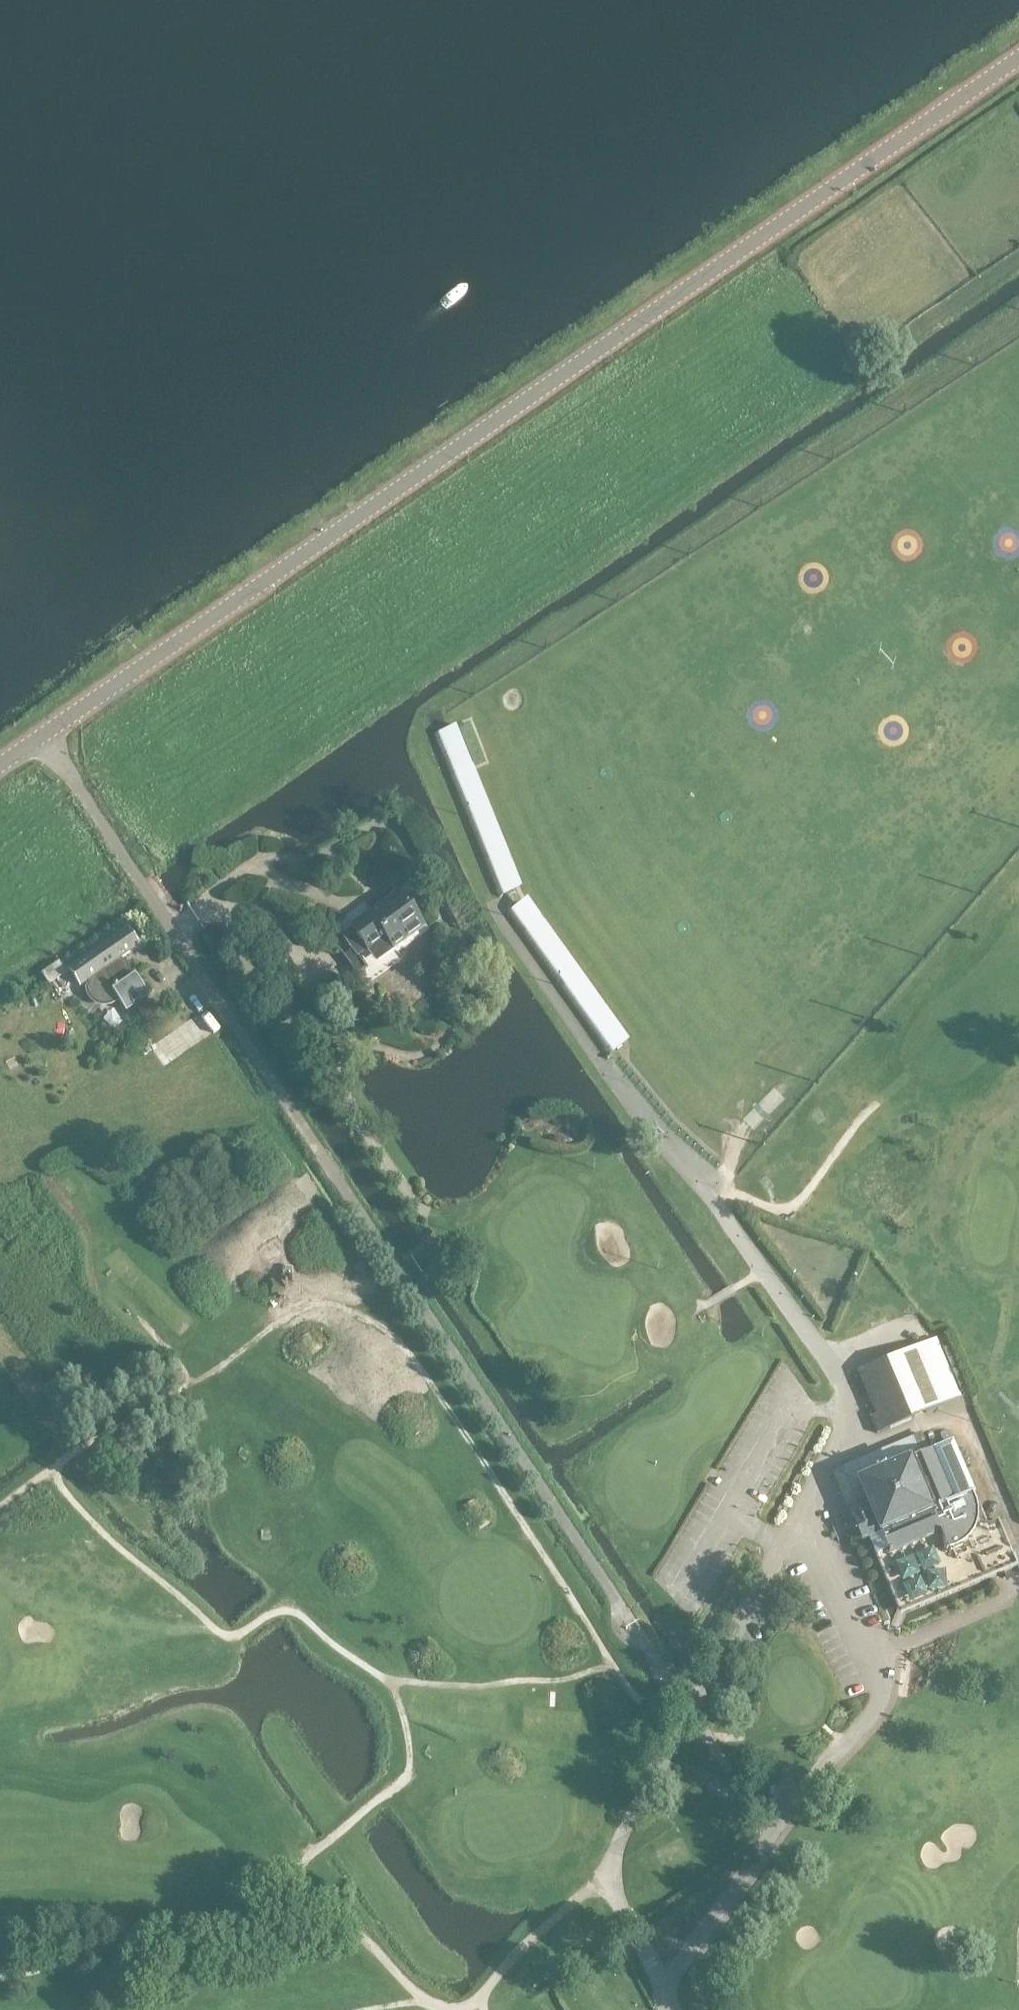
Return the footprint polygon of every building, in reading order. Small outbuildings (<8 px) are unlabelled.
[(458,724),(439,732),(505,895),(524,888),(458,724)] [(374,912),(373,920),(365,918),(353,927),(369,949),(387,937),(395,948),(423,927),(399,894),(374,912)] [(529,897),(512,909),(614,1053),(631,1041),(529,897)] [(70,970),(82,986),(86,983),(89,986),(86,988),(87,988),(89,988),(92,996),(98,1002),(107,1003),(115,1000),(119,998),(127,1011),(149,995),(136,975),(130,979),(124,962),(126,961),(126,959),(123,960),(122,958),(140,946),(128,930),(70,970)] [(130,1177),(149,1200),(149,1201),(148,1208),(149,1201),(152,1199),(159,1199),(159,1198),(152,1198),(133,1175),(133,1174),(134,1167),(132,1174),(132,1175),(130,1176),(130,1177),(122,1176),(122,1177),(130,1177)] [(899,1233),(820,1264),(873,1401),(952,1370),(899,1233)] [(399,1410),(417,1434),(416,1435),(415,1442),(417,1435),(420,1433),(427,1433),(420,1432),(419,1433),(402,1408),(402,1407),(404,1400),(403,1400),(402,1407),(401,1408),(399,1409),(399,1410),(391,1409),(399,1410)] [(952,1442),(929,1451),(922,1434),(831,1472),(852,1521),(861,1543),(868,1540),(891,1596),(892,1596),(895,1600),(899,1604),(908,1609),(914,1608),(919,1607),(920,1607),(1018,1565),(998,1519),(986,1524),(952,1442)] [(282,1446),(282,1445),(297,1472),(294,1479),(295,1479),(297,1472),(300,1470),(308,1472),(308,1471),(300,1470),(285,1444),(285,1443),(288,1436),(287,1436),(285,1443),(284,1443),(282,1445),(274,1444),(281,1446),(282,1446)] [(250,1448),(240,1446),(238,1457),(248,1459),(250,1448)] [(272,1530),(262,1529),(261,1541),(272,1541),(272,1530)] [(341,1556),(358,1581),(356,1588),(356,1589),(358,1581),(361,1579),(368,1580),(361,1579),(343,1554),(344,1554),(346,1546),(345,1546),(343,1554),(341,1555),(340,1556),(333,1555),(340,1556),(341,1556)] [(553,1630),(570,1655),(569,1656),(567,1663),(568,1663),(570,1656),(573,1654),(580,1655),(580,1654),(573,1653),(572,1654),(556,1628),(557,1628),(559,1620),(558,1620),(556,1627),(556,1628),(553,1629),(553,1630),(546,1628),(546,1629),(553,1630)] [(424,1647),(441,1672),(440,1673),(438,1680),(439,1680),(441,1673),(444,1671),(451,1672),(451,1671),(444,1670),(443,1670),(427,1645),(427,1644),(429,1637),(427,1644),(427,1645),(424,1646),(417,1645),(417,1646),(424,1647)] [(595,1692),(596,1692),(612,1717),(610,1725),(612,1718),(615,1716),(623,1717),(623,1716),(615,1715),(598,1690),(599,1690),(599,1689),(601,1682),(598,1689),(598,1690),(596,1691),(595,1691),(588,1690),(588,1691),(595,1692)] [(497,1752),(513,1778),(510,1785),(511,1786),(513,1778),(516,1776),(523,1777),(516,1776),(499,1751),(500,1750),(502,1743),(501,1743),(499,1750),(497,1752),(496,1752),(489,1751),(496,1753),(497,1752)] [(437,1747),(427,1746),(425,1757),(435,1759),(437,1747)] [(701,1788),(723,1804),(731,1791),(710,1776),(701,1788)] [(465,1784),(455,1784),(455,1796),(465,1796),(465,1784)] [(720,1964),(715,1961),(711,1967),(716,1970),(720,1964)]
